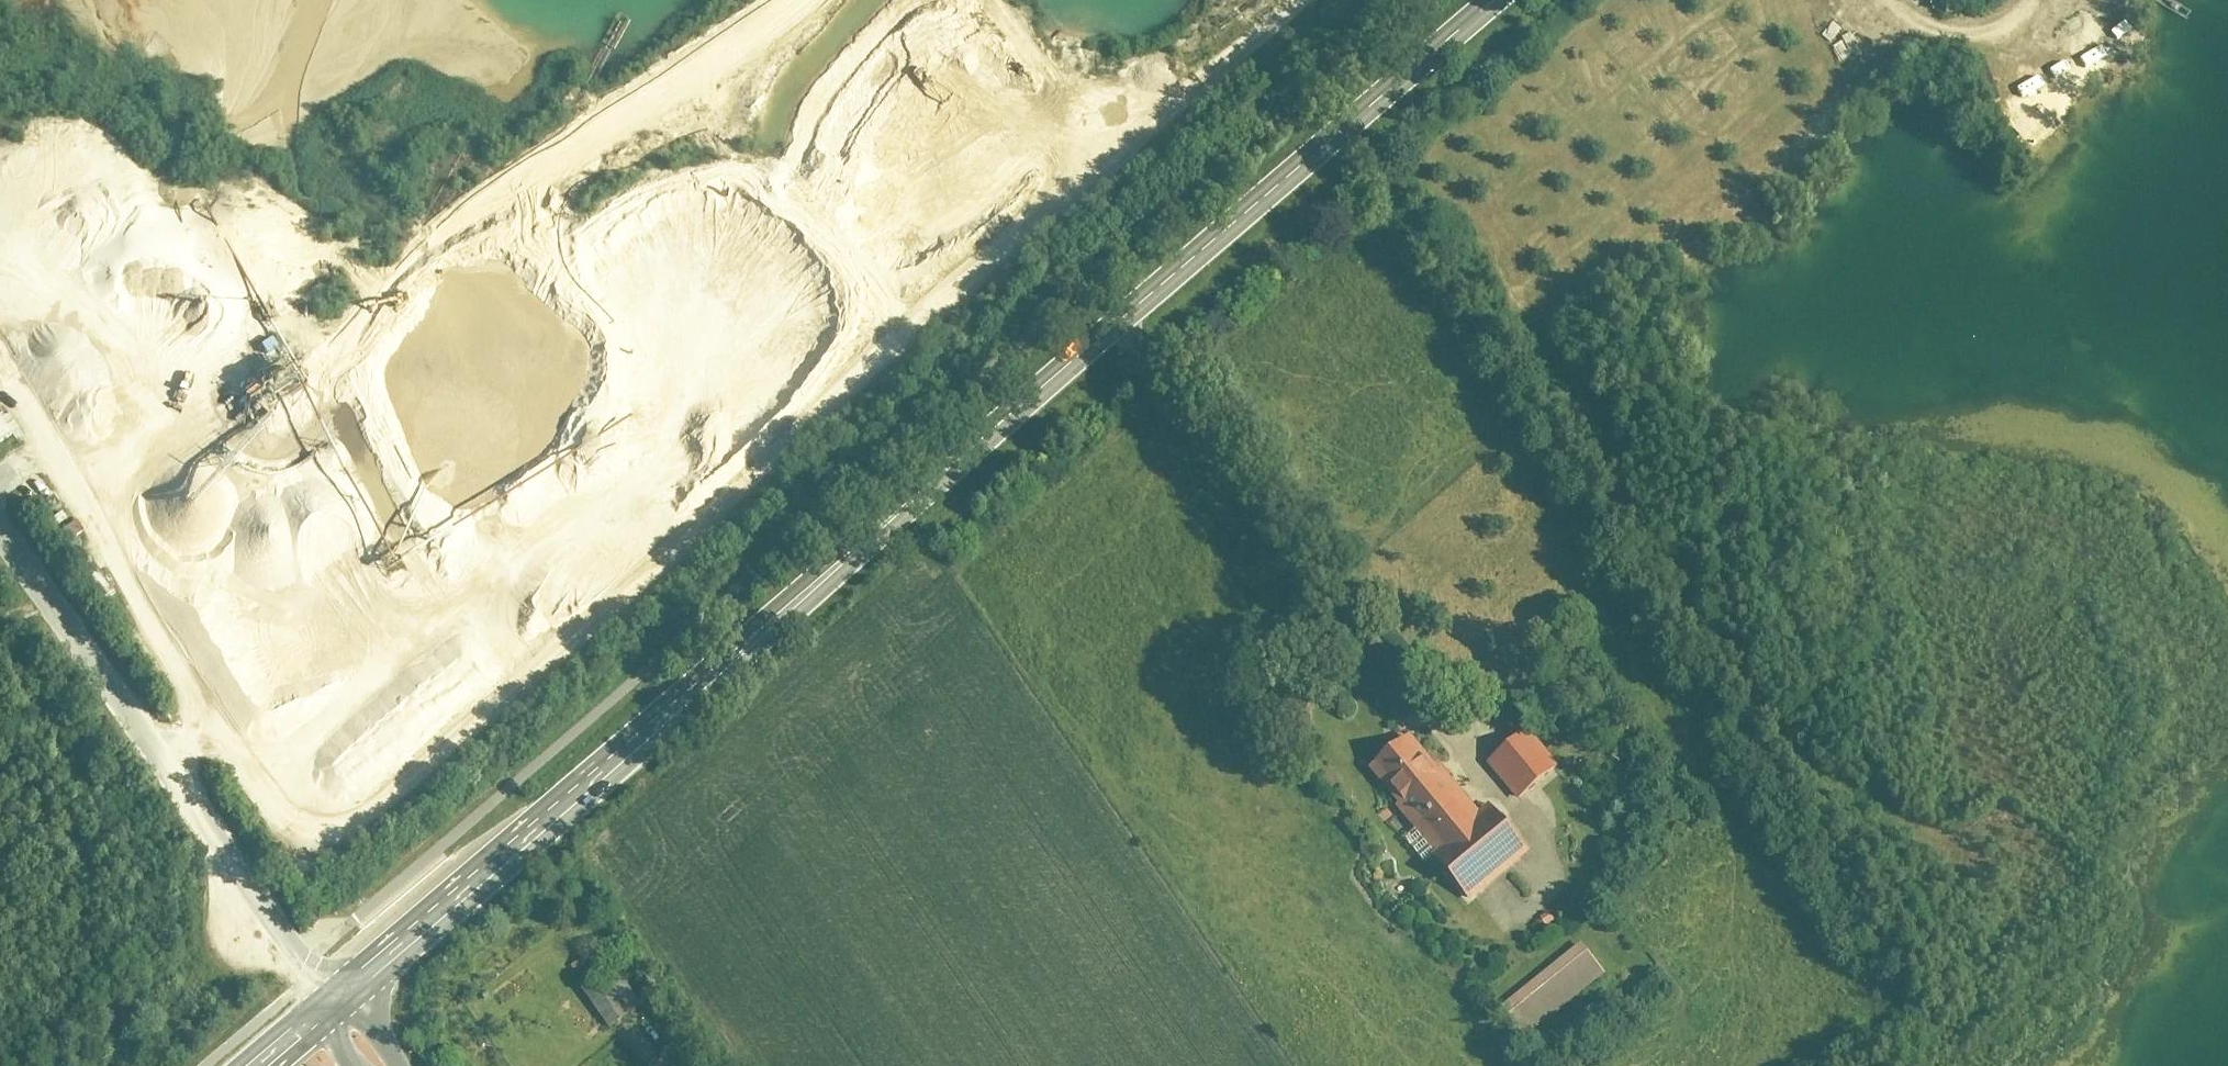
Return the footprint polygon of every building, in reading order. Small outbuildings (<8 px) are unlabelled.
[(1488,764),(1520,801),(1557,769),(1525,732),(1488,764)] [(1480,815),(1414,736),(1368,774),(1434,854),(1430,858),(1469,906),(1532,854),(1492,805),(1480,815)] [(1507,1007),(1531,1037),(1606,976),(1582,946),(1507,1007)] [(581,993),(610,1032),(628,1018),(599,979),(581,993)]
